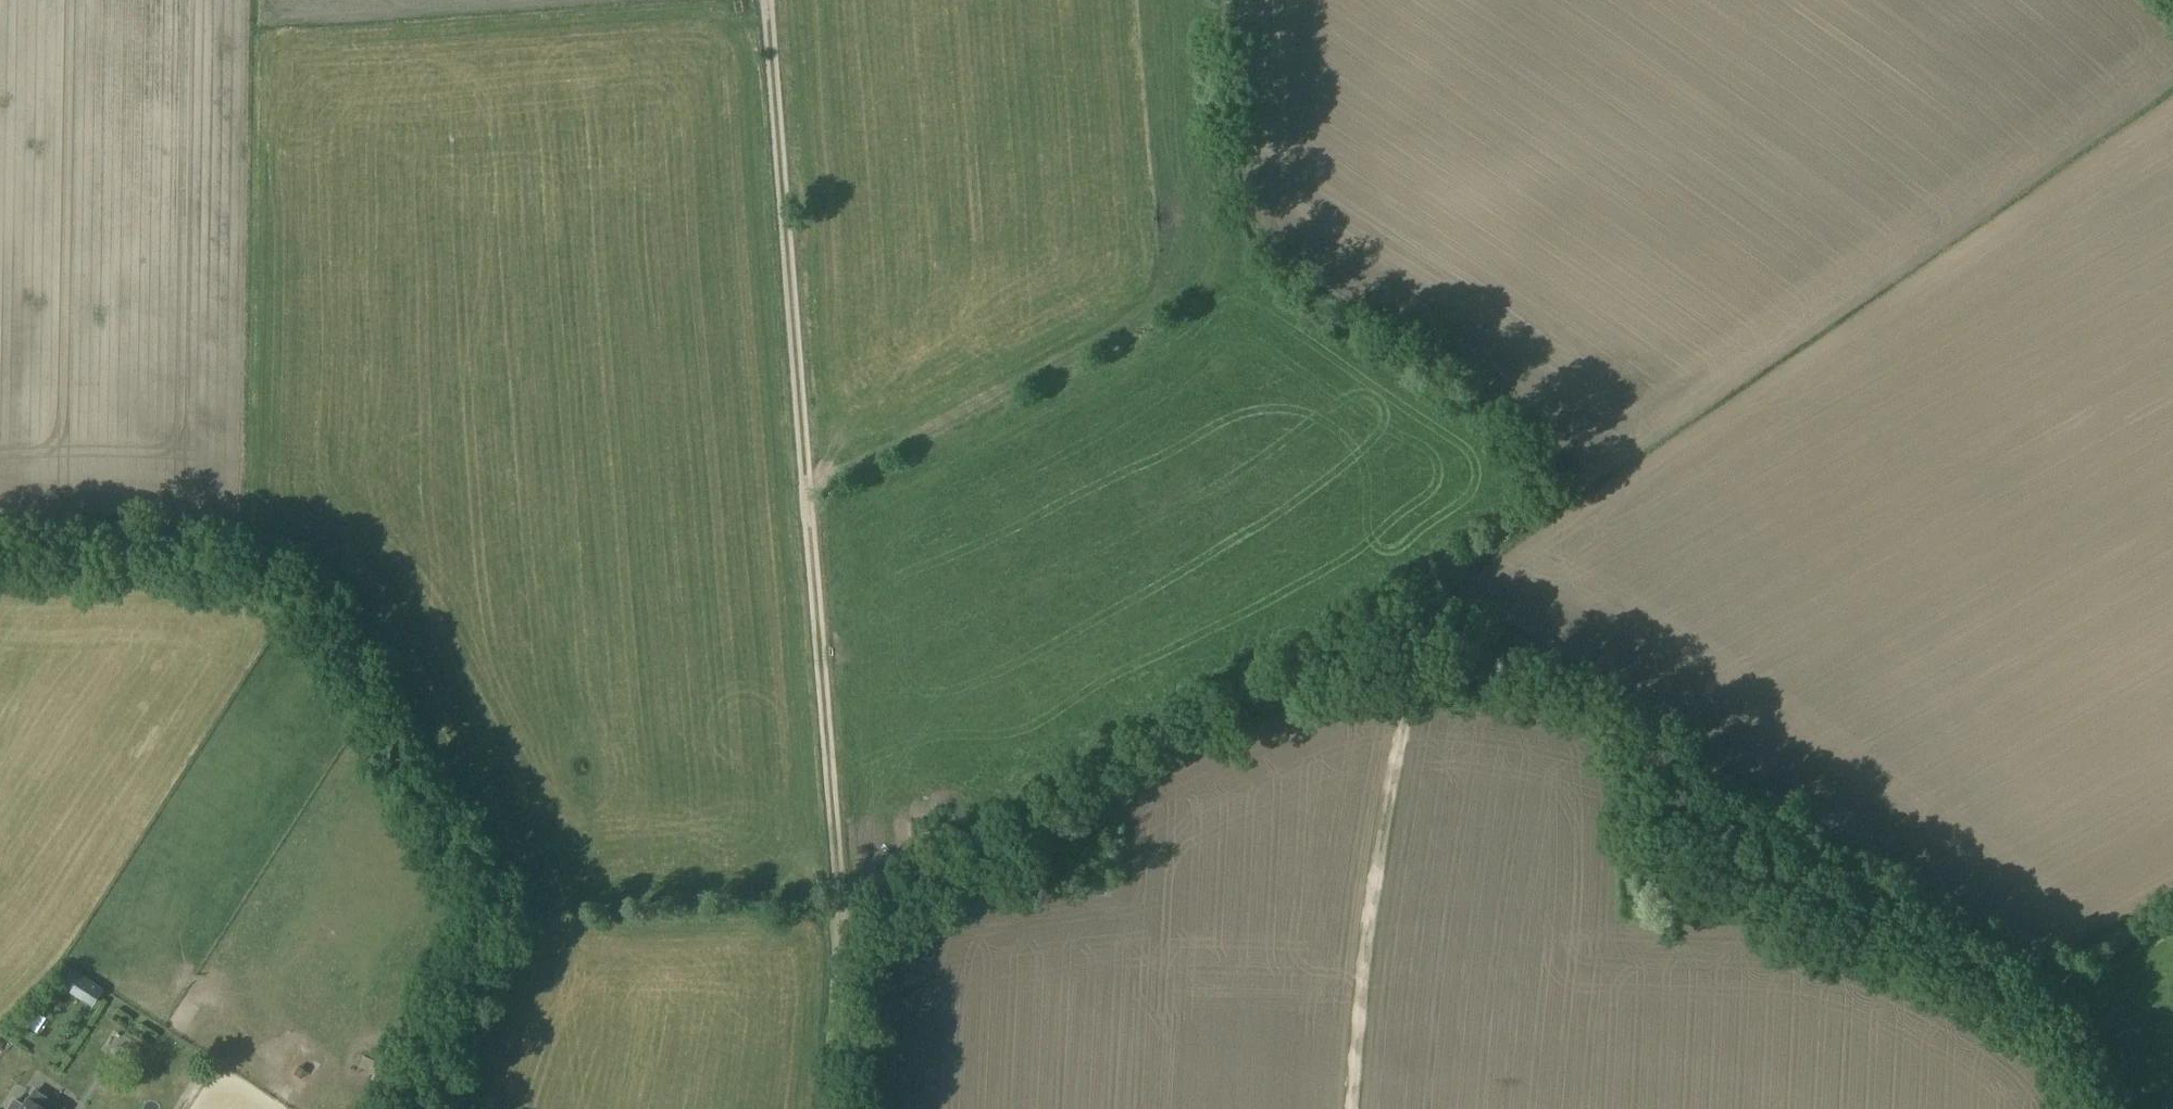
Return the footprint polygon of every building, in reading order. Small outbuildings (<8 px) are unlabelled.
[(33,1089),(23,1105),(14,1099),(8,1108),(64,1108),(33,1089)]
